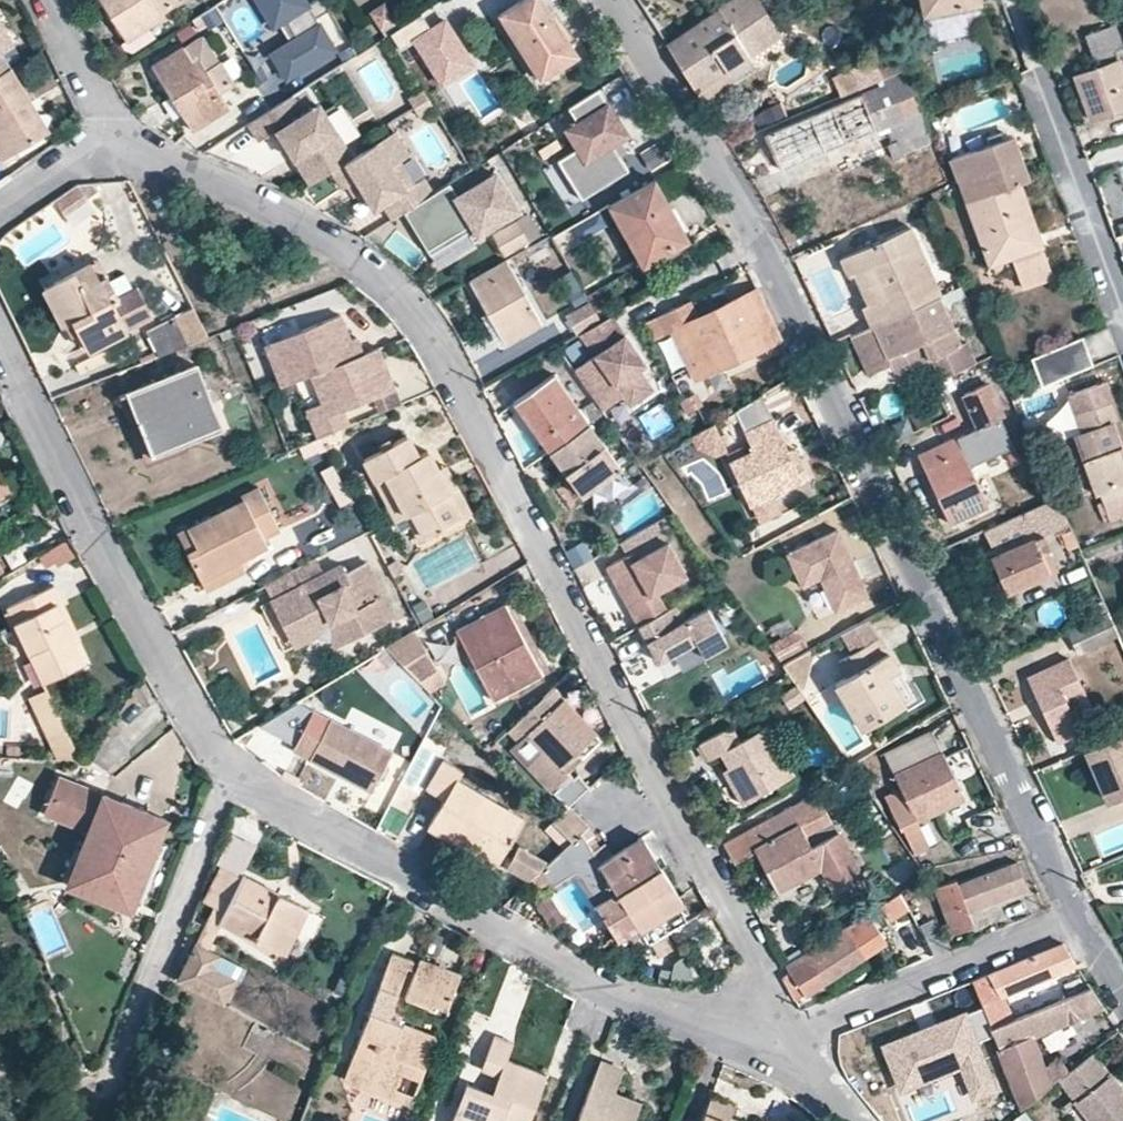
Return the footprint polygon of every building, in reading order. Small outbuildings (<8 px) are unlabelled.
[(182,0),(105,0),(125,33),(118,37),(130,56),(159,39),(149,24),(184,3),(182,0)] [(273,30),(288,21),(301,43),(275,58),(289,81),(339,52),(322,24),(334,16),(324,0),(321,0),(307,8),(302,0),(255,0),(273,30)] [(549,0),(535,0),(508,17),(547,80),(584,57),(549,0)] [(669,46),(698,91),(704,87),(722,75),(783,36),(760,0),(741,0),(669,46)] [(983,5),(982,0),(923,0),(927,18),(983,5)] [(412,39),(440,82),(473,61),(445,17),(428,28),(421,17),(391,36),(399,47),(412,39)] [(18,50),(0,20),(0,79),(16,70),(8,56),(18,50)] [(1106,28),(1113,47),(1122,44),(1122,39),(1119,24),(1106,28)] [(1106,28),(1088,35),(1098,66),(1076,72),(1093,119),(1122,109),(1122,68),(1118,54),(1115,55),(1113,47),(1106,28)] [(197,78),(181,52),(155,68),(194,134),(229,113),(219,95),(237,85),(224,62),(197,78)] [(840,74),(847,89),(870,80),(866,72),(858,57),(840,74)] [(901,58),(866,72),(870,80),(905,65),(901,58)] [(905,65),(870,80),(874,86),(767,131),(780,166),(885,122),(921,107),(905,65)] [(16,70),(0,79),(0,133),(0,134),(0,162),(3,168),(56,136),(16,70)] [(847,89),(840,74),(821,85),(827,98),(847,89)] [(704,87),(698,91),(704,100),(729,85),(722,75),(704,87)] [(416,103),(427,96),(421,85),(409,93),(416,103)] [(626,136),(599,91),(569,109),(578,125),(567,132),(578,150),(562,160),(585,199),(629,173),(612,144),(626,136)] [(427,96),(416,103),(420,109),(431,102),(427,96)] [(331,174),(347,164),(313,112),(298,121),(285,100),(251,122),(261,139),(279,128),(298,157),(305,152),(323,180),(331,174)] [(885,122),(892,139),(928,124),(922,110),(921,107),(885,122)] [(951,154),(969,198),(1019,179),(1027,176),(1011,134),(1004,137),(1001,129),(985,134),(987,140),(951,154)] [(347,164),(331,174),(342,192),(347,189),(356,183),(364,196),(375,214),(384,208),(394,224),(411,213),(436,198),(425,181),(416,186),(401,163),(411,157),(396,134),(347,164)] [(657,145),(643,154),(653,170),(667,162),(657,145)] [(305,152),(298,157),(316,184),(323,180),(305,152)] [(563,202),(575,196),(553,158),(542,165),(563,202)] [(464,198),(456,185),(436,198),(411,213),(435,251),(472,228),(479,238),(525,209),(502,174),(464,198)] [(1019,179),(969,198),(994,261),(1014,254),(1031,247),(1027,235),(1040,231),(1019,179)] [(364,196),(356,183),(347,189),(355,201),(364,196)] [(654,185),(610,210),(646,272),(690,247),(654,185)] [(81,188),(91,203),(102,196),(97,187),(81,188)] [(91,203),(81,188),(60,204),(69,218),(91,203)] [(534,216),(523,222),(535,243),(545,237),(534,216)] [(523,222),(499,235),(511,255),(535,243),(523,222)] [(863,306),(871,326),(874,325),(937,296),(941,294),(910,227),(841,260),(849,278),(856,275),(871,269),(883,297),(868,304),(863,306)] [(1027,235),(1031,247),(1044,242),(1040,231),(1027,235)] [(1031,247),(1014,254),(1026,284),(1056,273),(1044,242),(1031,247)] [(545,325),(508,262),(474,283),(510,346),(545,325)] [(856,275),(868,304),(883,297),(871,269),(856,275)] [(63,290),(83,332),(95,358),(134,340),(123,315),(131,311),(119,285),(109,289),(101,272),(63,290)] [(967,295),(963,285),(944,293),(948,303),(967,295)] [(780,338),(756,287),(681,323),(693,347),(684,352),(696,376),(780,338)] [(68,339),(83,332),(63,290),(48,297),(68,339)] [(948,303),(944,293),(941,294),(937,296),(874,325),(871,326),(852,334),(869,373),(891,363),(894,369),(905,369),(937,354),(946,350),(956,371),(981,360),(971,339),(966,341),(948,303)] [(579,335),(600,323),(589,303),(568,315),(579,335)] [(177,319),(191,348),(211,337),(197,309),(177,319)] [(593,403),(596,408),(618,396),(624,407),(649,393),(637,371),(644,367),(631,345),(626,348),(621,339),(626,336),(614,315),(600,323),(579,335),(554,349),(593,403)] [(380,404),(403,395),(386,352),(370,358),(364,341),(358,343),(348,319),(271,350),(287,391),(316,379),(327,408),(311,414),(323,444),(357,431),(351,415),(380,404)] [(693,347),(681,323),(672,327),(684,352),(693,347)] [(1044,382),(1094,362),(1084,334),(1032,355),(1044,382)] [(631,345),(626,336),(621,339),(626,348),(631,345)] [(946,350),(937,354),(946,376),(956,371),(946,350)] [(135,399),(151,439),(175,430),(183,450),(229,432),(205,372),(135,399)] [(514,403),(550,452),(589,423),(601,415),(596,408),(593,403),(580,412),(553,375),(514,403)] [(1076,406),(1084,427),(1073,432),(1095,490),(1099,488),(1106,504),(1111,520),(1122,515),(1122,425),(1105,376),(1070,390),(1076,406)] [(1011,433),(989,386),(964,397),(980,433),(986,444),(1008,434),(1011,433)] [(380,404),(386,418),(409,409),(403,395),(380,404)] [(793,461),(763,398),(735,414),(753,453),(729,465),(748,507),(809,478),(799,458),(793,461)] [(1084,427),(1076,406),(1056,414),(1063,435),(1073,432),(1084,427)] [(622,468),(589,423),(550,452),(584,496),(622,468)] [(712,426),(694,437),(698,447),(713,456),(724,451),(712,426)] [(175,430),(151,439),(159,460),(183,450),(175,430)] [(986,444),(980,433),(959,443),(971,470),(1015,449),(1008,434),(986,444)] [(369,465),(382,488),(393,482),(408,510),(429,547),(472,523),(446,476),(435,456),(424,462),(412,441),(369,465)] [(971,470),(959,443),(920,461),(951,527),(990,509),(971,470)] [(455,471),(446,476),(472,523),(482,518),(455,471)] [(393,482),(382,488),(397,516),(408,510),(393,482)] [(205,552),(192,559),(204,584),(243,565),(272,551),(269,543),(284,536),(262,490),(243,499),(247,508),(196,533),(205,552)] [(1056,493),(982,526),(995,553),(988,558),(1002,589),(1047,570),(1039,551),(1035,542),(1033,537),(1069,523),(1056,493)] [(629,549),(633,556),(664,538),(653,519),(617,541),(624,552),(629,549)] [(837,527),(786,550),(802,586),(821,577),(835,609),(867,595),(837,527)] [(382,529),(374,533),(381,545),(388,542),(382,529)] [(183,539),(192,559),(205,552),(196,533),(183,539)] [(603,565),(637,623),(664,607),(654,589),(683,571),(664,538),(633,556),(629,549),(624,552),(603,565)] [(1035,542),(1039,551),(1048,548),(1044,538),(1035,542)] [(70,542),(40,555),(47,571),(77,559),(70,542)] [(9,572),(0,557),(0,578),(9,572)] [(267,587),(275,603),(327,577),(318,561),(267,587)] [(275,603),(293,636),(314,625),(311,616),(329,609),(334,618),(345,623),(355,643),(392,623),(380,602),(389,598),(371,562),(349,573),(345,567),(327,577),(275,603)] [(243,565),(204,584),(210,595),(248,576),(243,565)] [(58,610),(63,608),(55,592),(25,607),(32,622),(16,630),(47,691),(88,671),(76,646),(58,610)] [(399,619),(389,598),(380,602),(392,623),(399,619)] [(664,607),(637,623),(659,659),(695,637),(683,616),(674,601),(664,607)] [(704,603),(683,616),(695,637),(704,652),(725,639),(704,603)] [(546,674),(508,605),(459,632),(497,701),(546,674)] [(81,644),(63,608),(58,610),(76,646),(81,644)] [(314,625),(293,636),(300,648),(322,637),(338,643),(342,650),(355,643),(345,623),(334,618),(329,609),(311,616),(314,625)] [(1109,611),(1070,629),(1081,654),(1121,636),(1109,611)] [(835,632),(847,652),(877,634),(865,614),(835,632)] [(793,628),(769,643),(777,656),(801,641),(793,628)] [(416,632),(386,649),(403,667),(426,653),(416,632)] [(860,727),(903,702),(886,673),(897,667),(877,634),(847,652),(844,653),(853,668),(832,680),(860,727)] [(809,652),(806,647),(780,661),(801,690),(809,652)] [(445,685),(426,653),(403,667),(429,694),(445,685)] [(1078,691),(1064,660),(1025,677),(1057,742),(1079,733),(1065,696),(1078,691)] [(193,666),(184,671),(194,688),(202,683),(193,666)] [(886,673),(903,702),(914,695),(897,667),(886,673)] [(32,706),(44,729),(60,720),(49,698),(32,706)] [(558,795),(582,773),(577,768),(577,762),(581,758),(576,752),(596,732),(565,698),(554,708),(549,702),(529,720),(535,726),(528,732),(535,738),(547,753),(531,768),(558,795)] [(60,720),(44,729),(52,745),(69,737),(60,720)] [(328,720),(324,727),(309,721),(294,752),(371,792),(392,751),(328,720)] [(535,726),(529,720),(514,734),(525,746),(535,738),(528,732),(535,726)] [(730,771),(748,803),(794,777),(766,728),(734,746),(726,732),(698,749),(707,764),(721,756),(730,771)] [(929,729),(881,751),(898,787),(881,794),(897,827),(899,826),(911,852),(926,845),(913,818),(934,809),(960,797),(929,729)] [(1109,797),(1122,791),(1122,732),(1088,748),(1097,769),(1100,777),(1109,797)] [(430,826),(450,838),(456,829),(501,856),(521,817),(456,780),(461,769),(443,758),(427,788),(445,800),(430,826)] [(743,806),(748,803),(730,771),(724,774),(743,806)] [(74,883),(111,899),(114,891),(140,902),(171,826),(63,782),(47,820),(92,838),(74,883)] [(779,897),(822,873),(833,893),(861,878),(837,833),(809,848),(802,835),(829,821),(815,796),(726,844),(736,863),(755,853),(779,897)] [(592,830),(574,811),(559,825),(578,844),(592,830)] [(456,829),(450,838),(496,864),(501,856),(456,829)] [(603,850),(592,830),(578,844),(557,864),(547,874),(555,887),(582,872),(621,944),(645,930),(642,923),(683,899),(647,837),(603,864),(597,854),(603,850)] [(241,879),(243,875),(257,848),(235,836),(219,867),(222,869),(241,879)] [(517,867),(540,880),(547,874),(557,864),(527,849),(517,867)] [(960,882),(938,890),(955,935),(975,927),(970,913),(1027,892),(1017,866),(962,887),(960,882)] [(205,902),(218,908),(225,911),(223,915),(257,933),(254,939),(280,952),(293,927),(298,929),(309,908),(243,875),(241,879),(222,869),(205,902)] [(114,891),(111,899),(137,909),(140,902),(114,891)] [(398,897),(388,894),(386,903),(395,907),(398,897)] [(687,906),(683,899),(642,923),(645,930),(687,906)] [(218,908),(199,944),(209,949),(222,922),(220,921),(223,915),(225,911),(218,908)] [(220,921),(222,922),(254,939),(257,933),(223,915),(220,921)] [(786,969),(790,976),(784,980),(797,1002),(889,946),(872,918),(786,969)] [(922,929),(933,951),(949,945),(939,922),(922,929)] [(285,954),(298,929),(293,927),(280,952),(285,954)] [(199,944),(182,979),(226,1002),(237,981),(214,969),(221,955),(209,949),(199,944)] [(990,1031),(1011,1022),(1002,998),(1077,968),(1063,944),(971,983),(981,1009),(990,1031)] [(396,960),(352,1078),(420,1103),(424,1091),(407,1084),(412,1069),(414,1064),(431,1070),(445,1034),(395,1016),(411,974),(413,967),(396,960)] [(426,964),(423,970),(420,977),(410,1005),(434,1013),(436,1007),(452,1013),(465,978),(426,964)] [(423,970),(413,967),(411,974),(420,977),(423,970)] [(1104,1009),(1091,989),(1011,1022),(990,1031),(992,1036),(1022,1110),(1058,1083),(1061,1081),(1069,1075),(1060,1062),(1044,1070),(1034,1039),(1104,1009)] [(990,1031),(981,1009),(936,1027),(938,1031),(922,1038),(921,1033),(887,1047),(893,1062),(890,1063),(900,1087),(916,1081),(917,1083),(937,1075),(936,1073),(963,1062),(967,1072),(964,1074),(974,1097),(993,1089),(974,1044),(992,1036),(990,1031)] [(460,1120),(537,1120),(552,1081),(512,1066),(519,1048),(499,1040),(485,1076),(504,1083),(497,1100),(472,1090),(460,1120)] [(1094,1056),(1069,1075),(1061,1081),(1078,1103),(1091,1120),(1122,1120),(1122,1094),(1112,1079),(1094,1056)] [(414,1064),(412,1069),(430,1076),(431,1070),(414,1064)] [(609,1064),(587,1120),(642,1120),(648,1106),(623,1096),(632,1073),(609,1064)] [(420,1103),(352,1078),(349,1086),(417,1111),(420,1103)] [(706,1120),(732,1120),(737,1106),(714,1098),(706,1120)] [(1020,1107),(1003,1120),(1031,1120),(1020,1107)]
